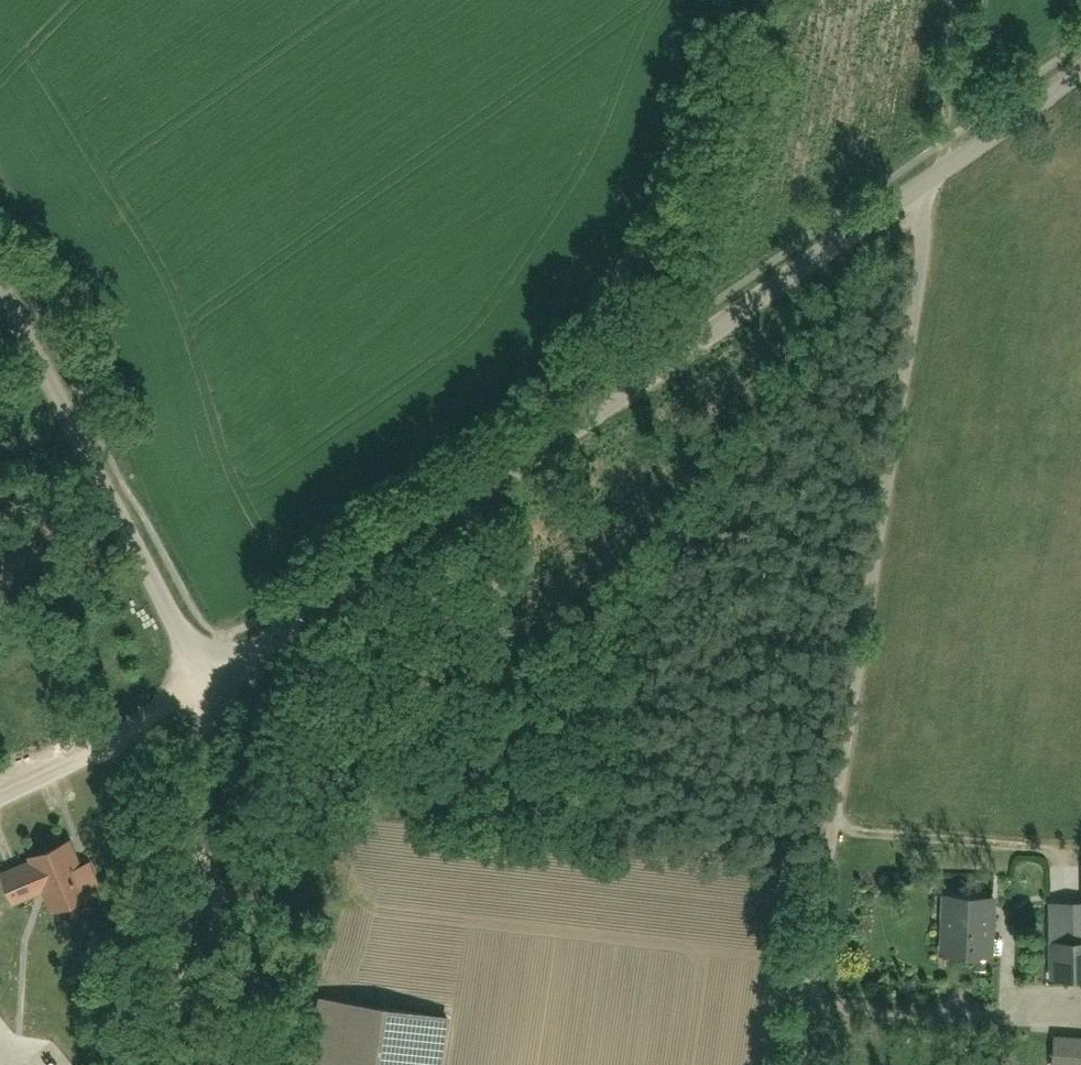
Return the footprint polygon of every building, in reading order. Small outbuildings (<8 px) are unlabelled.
[(46,886),(54,905),(99,887),(89,862),(80,866),(69,841),(33,855),(35,858),(4,870),(15,898),(46,886)] [(993,894),(946,892),(943,949),(991,951),(993,894)] [(1059,974),(1080,973),(1080,902),(1056,903),(1059,974)] [(309,1064),(444,1064),(451,1019),(319,999),(309,1064)] [(1057,1064),(1080,1064),(1080,1040),(1058,1039),(1057,1064)]
